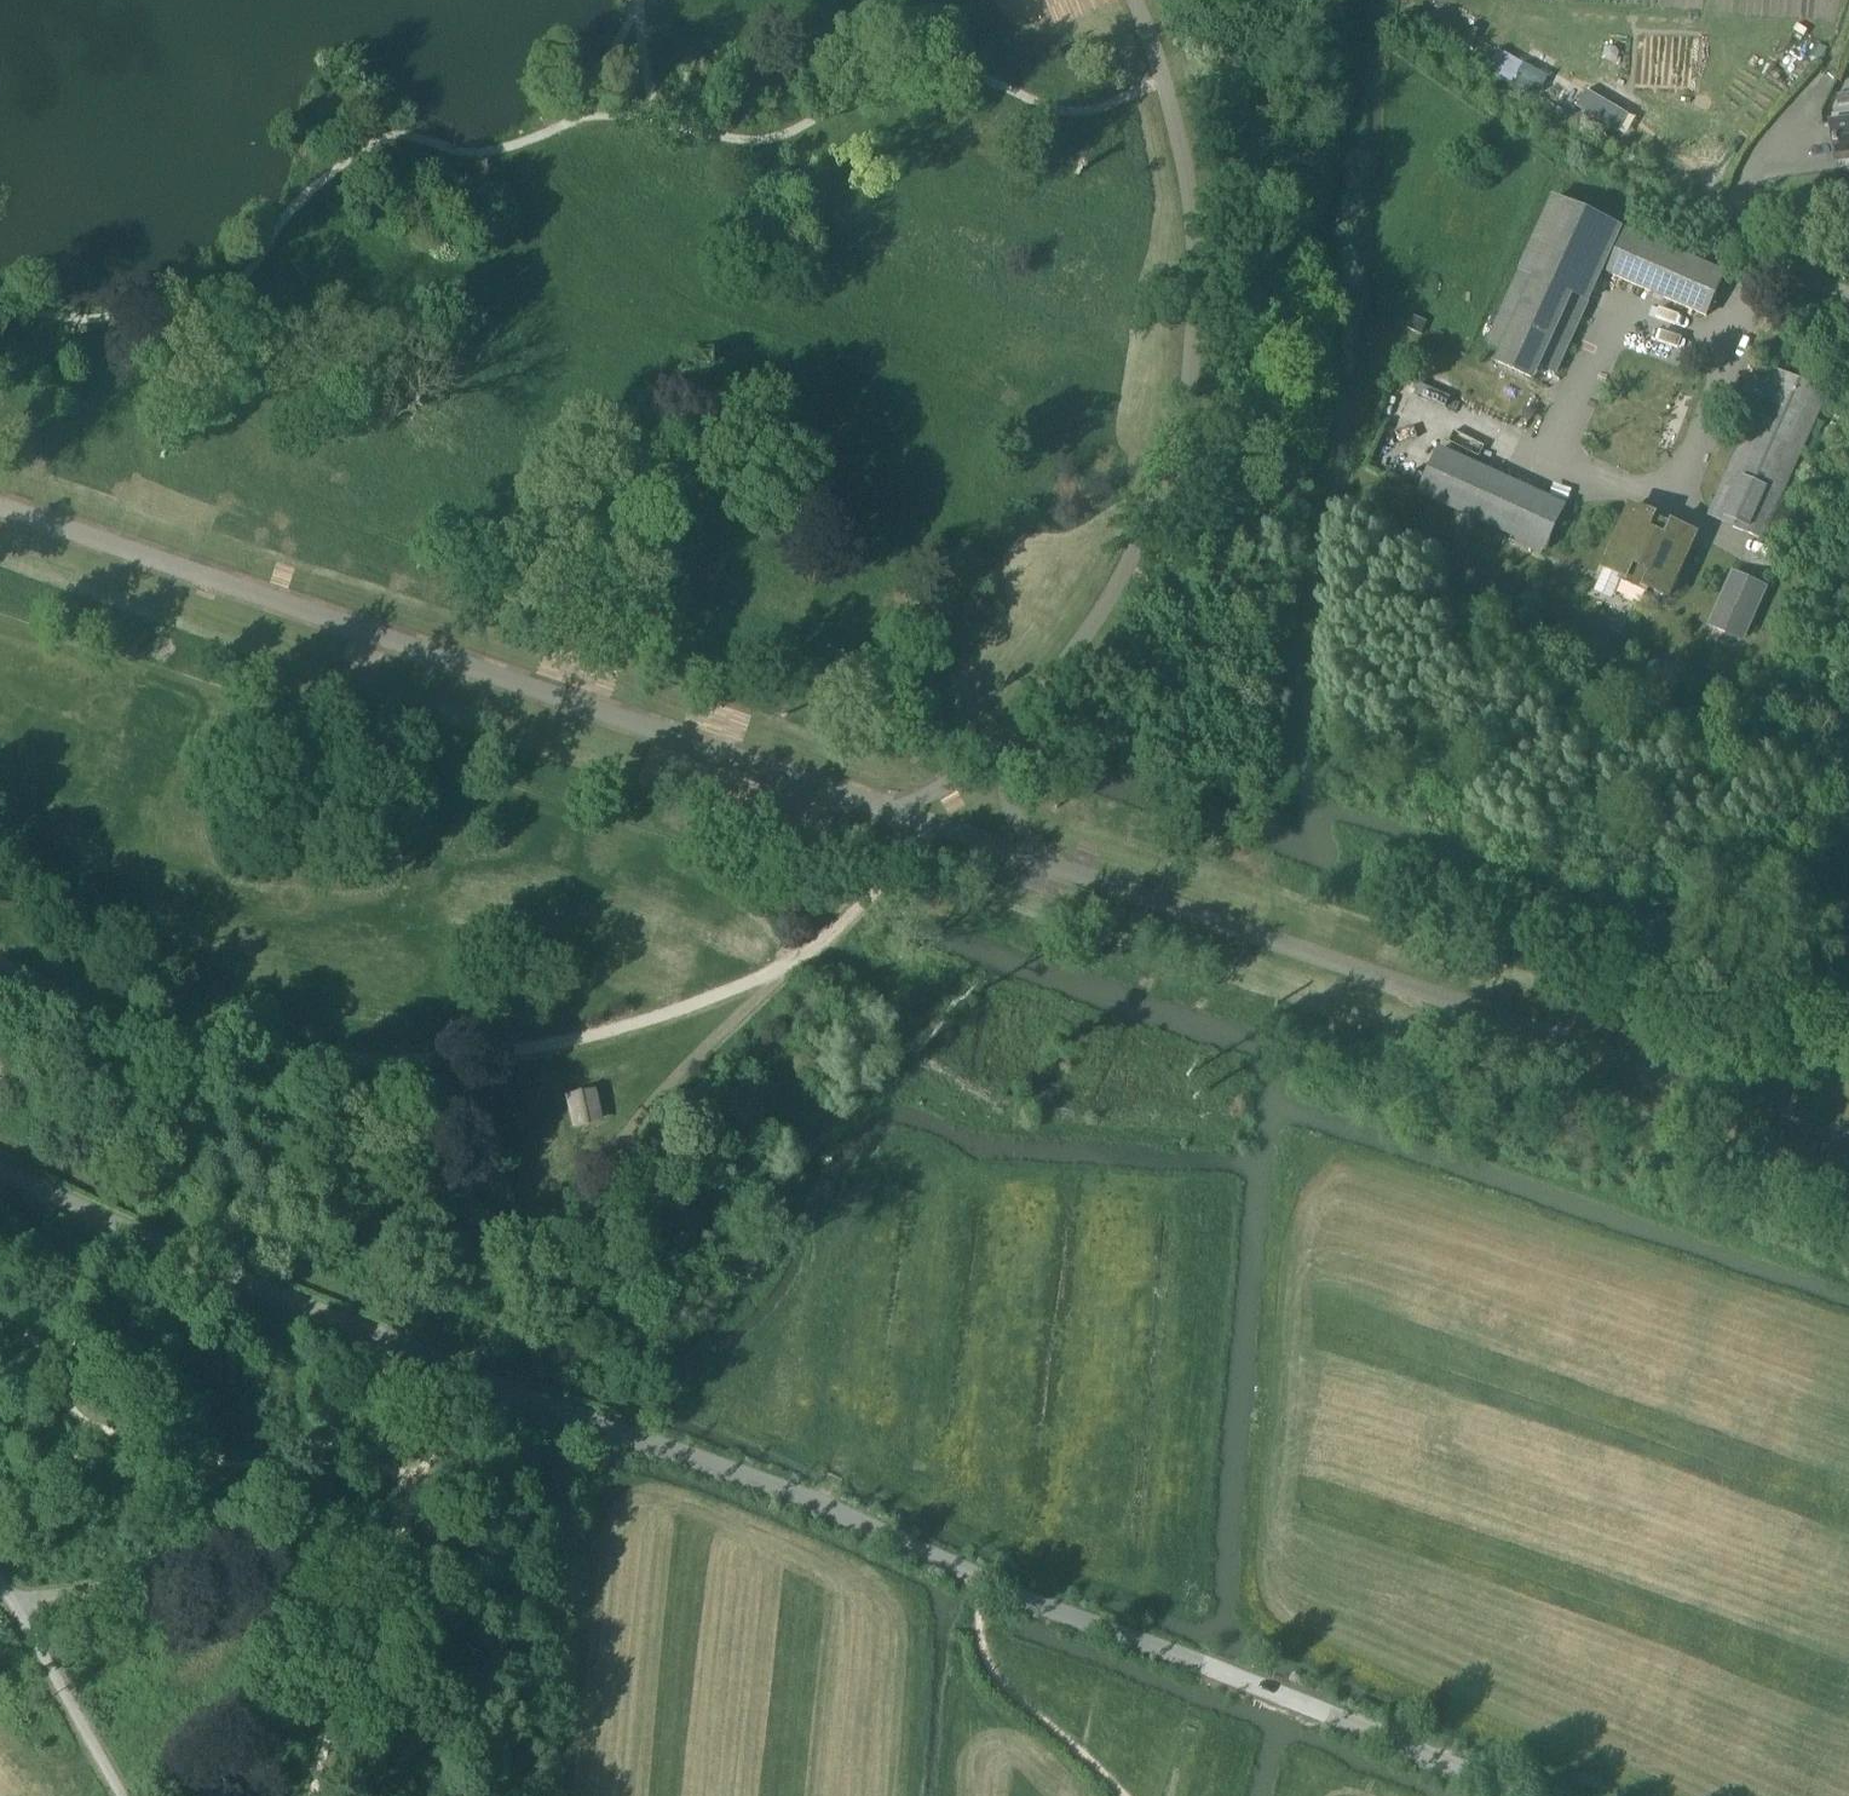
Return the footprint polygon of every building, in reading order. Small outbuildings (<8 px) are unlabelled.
[(1610,129),(1620,111),(1586,91),(1576,109),(1610,129)] [(1836,161),(1848,159),(1848,120),(1831,123),(1836,161)] [(1488,344),(1503,351),(1496,365),(1532,382),(1539,367),(1554,374),(1620,230),(1554,199),(1488,344)] [(1724,275),(1627,233),(1608,275),(1706,317),(1715,296),(1724,275)] [(1708,516),(1761,540),(1775,531),(1836,393),(1783,370),(1708,516)] [(1420,494),(1543,551),(1564,506),(1440,450),(1420,494)] [(1605,570),(1622,577),(1620,582),(1647,594),(1649,589),(1666,597),(1693,536),(1633,509),(1605,570)] [(1707,626),(1743,642),(1767,588),(1732,572),(1707,626)] [(569,1101),(576,1127),(597,1122),(590,1096),(569,1101)]
